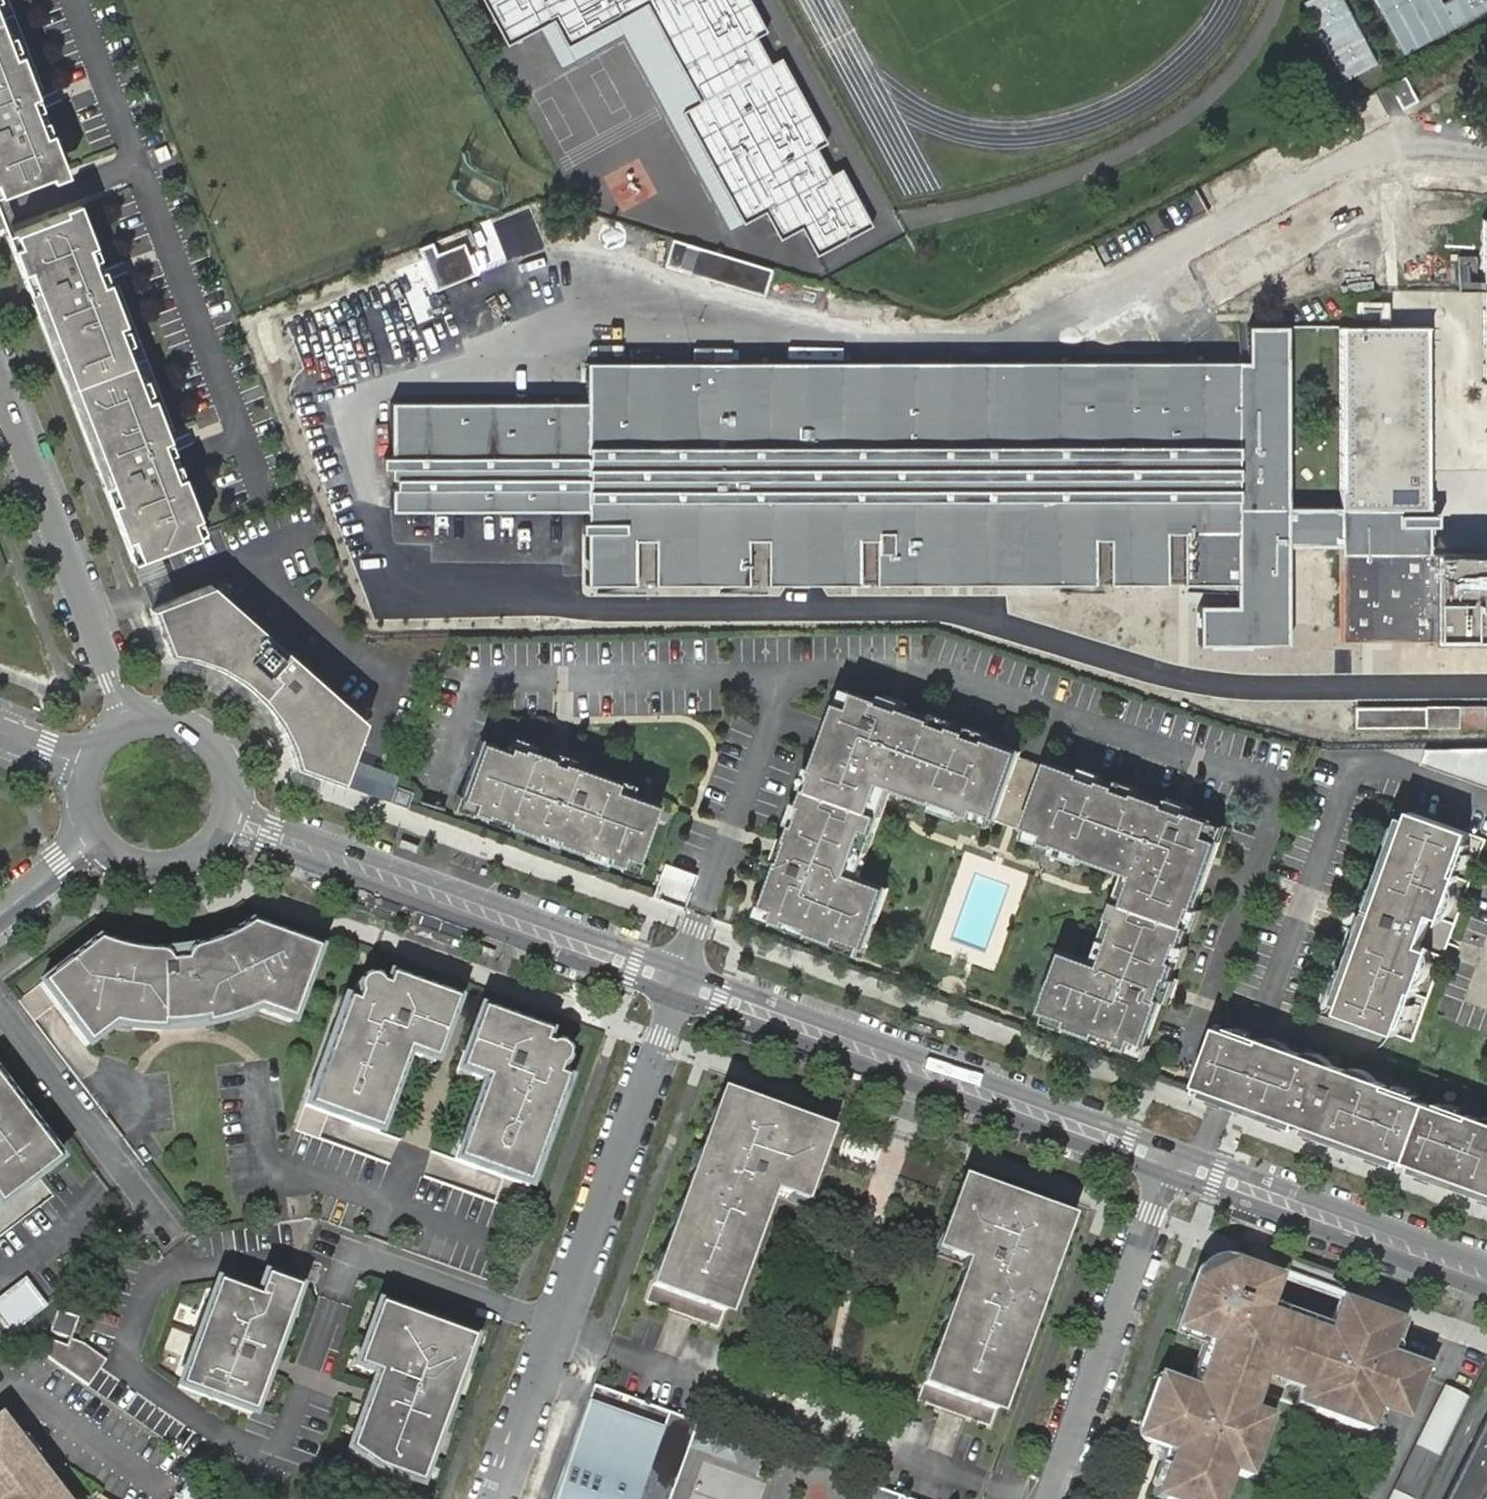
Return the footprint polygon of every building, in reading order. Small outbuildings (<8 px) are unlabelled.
[(67,170),(34,83),(40,81),(9,0),(0,0),(0,195),(67,170)] [(512,47),(560,22),(572,44),(655,0),(488,0),(512,47)] [(707,97),(688,107),(750,224),(770,213),(785,241),(810,228),(824,254),(876,226),(845,167),(830,175),(815,147),(828,141),(784,57),(772,63),(759,39),(769,31),(752,0),(655,0),(707,97)] [(1344,0),(1307,0),(1302,3),(1343,81),(1377,64),(1344,0)] [(1402,49),(1486,2),(1486,0),(1376,0),(1402,49)] [(81,206),(7,235),(27,289),(34,287),(110,483),(103,486),(132,561),(207,532),(166,428),(173,426),(111,266),(105,269),(81,206)] [(607,222),(598,253),(815,315),(824,284),(607,222)] [(452,252),(477,322),(537,301),(512,231),(452,252)] [(1458,290),(1483,292),(1483,282),(1475,281),(1475,255),(1457,255),(1458,290)] [(430,266),(398,277),(403,291),(390,295),(401,325),(415,320),(427,355),(458,344),(430,266)] [(372,275),(250,319),(277,396),(400,352),(372,275)] [(34,287),(27,289),(103,486),(110,483),(34,287)] [(1427,408),(1426,326),(1388,326),(1388,320),(1388,300),(1374,300),(1355,300),(1355,318),(1379,317),(1379,326),(1339,326),(1339,509),(1427,509),(1427,429),(1427,408)] [(1180,582),(1223,582),(1234,582),(1234,607),(1196,607),(1196,643),(1282,644),(1285,326),(1248,326),(1247,363),(1236,363),(1127,363),(1011,364),(993,363),(792,364),(780,364),(723,364),(705,364),(587,364),(587,400),(587,508),(587,520),(587,533),(587,583),(855,583),(863,583),(892,583),(899,583),(983,582),(998,582),(1006,582),(1056,582),(1142,582),(1151,582),(1180,582)] [(587,508),(587,400),(388,400),(388,509),(587,508)] [(1427,509),(1339,509),(1340,543),(1427,543),(1427,509)] [(1486,640),(1486,553),(1427,553),(1427,543),(1340,543),(1340,640),(1486,640)] [(351,758),(364,721),(211,585),(150,608),(167,654),(188,657),(204,662),(221,669),(237,679),(255,694),(264,704),(273,716),(285,738),(290,751),(294,767),(341,784),(351,758)] [(1107,637),(1183,638),(1183,589),(1108,588),(1107,637)] [(417,628),(419,596),(387,594),(385,626),(417,628)] [(846,687),(763,915),(866,953),(889,887),(861,876),(893,787),(996,824),(997,819),(1024,830),(1023,834),(1127,873),(1095,961),(1066,951),(1042,1017),(1145,1053),(1228,826),(1049,761),(1047,766),(1020,756),(1022,752),(846,687)] [(1314,701),(1314,728),(1357,727),(1357,700),(1314,701)] [(1462,707),(1358,708),(1358,728),(1462,728),(1462,707)] [(480,739),(456,804),(485,815),(487,810),(506,817),(505,822),(535,832),(537,828),(555,835),(554,839),(583,850),(585,845),(606,853),(604,858),(620,864),(623,854),(635,858),(655,803),(613,788),(616,779),(522,745),(520,748),(509,745),(507,749),(480,739)] [(1486,781),(1486,749),(1478,778),(1486,781)] [(399,775),(351,758),(341,784),(389,801),(395,785),(399,775)] [(413,791),(395,785),(389,801),(407,808),(413,791)] [(485,815),(483,818),(504,825),(505,822),(506,817),(487,810),(485,815)] [(1354,974),(1340,1014),(1397,1036),(1413,993),(1417,995),(1433,952),(1422,948),(1433,917),(1444,921),(1460,880),(1456,878),(1472,835),(1414,813),(1399,853),(1391,851),(1377,889),(1384,893),(1368,935),(1361,932),(1347,971),(1354,974)] [(535,832),(534,836),(552,843),(554,839),(555,835),(537,828),(535,832)] [(583,850),(582,854),(603,862),(604,858),(606,853),(585,845),(583,850)] [(620,864),(618,867),(630,872),(635,858),(623,854),(620,864)] [(661,873),(652,897),(685,909),(694,885),(661,873)] [(96,942),(19,1001),(34,1022),(55,1006),(85,1046),(115,1024),(142,1030),(158,1032),(158,1025),(202,1023),(203,1028),(213,1026),(225,1022),(255,1010),(290,1023),(316,950),(248,926),(219,942),(209,946),(188,951),(184,954),(181,960),(167,962),(165,958),(159,954),(139,953),(123,950),(96,942)] [(345,1001),(307,1106),(300,1133),(322,1140),(326,1128),(331,1114),(379,1133),(408,1052),(435,1062),(457,1001),(391,977),(388,986),(383,985),(380,982),(375,979),(366,980),(363,981),(358,988),(357,992),(358,996),(354,1004),(345,1001)] [(481,1010),(459,1071),(485,1080),(457,1160),(505,1179),(501,1191),(496,1203),(520,1211),(567,1081),(558,1078),(561,1069),(564,1067),(566,1062),(566,1057),(565,1053),(564,1051),(559,1046),(545,1043),(548,1034),(481,1010)] [(1235,1034),(1218,1027),(1197,1086),(1214,1092),(1235,1034)] [(1248,1038),(1235,1034),(1214,1092),(1227,1097),(1239,1102),(1261,1043),(1248,1038)] [(1236,1108),(1251,1113),(1275,1122),(1278,1115),(1329,1134),(1326,1141),(1364,1155),(1366,1147),(1450,1177),(1447,1185),(1485,1198),(1486,1192),(1486,1122),(1475,1118),(1474,1121),(1388,1090),(1390,1086),(1262,1039),(1261,1043),(1239,1102),(1236,1108)] [(39,1175),(59,1161),(0,1083),(0,1206),(39,1175)] [(823,1132),(720,1095),(645,1302),(681,1315),(717,1328),(766,1193),(798,1205),(823,1132)] [(1064,1219),(960,1181),(934,1254),(965,1265),(916,1400),(952,1413),(989,1427),(1064,1219)] [(1162,1451),(1169,1453),(1153,1498),(1221,1498),(1224,1489),(1215,1485),(1221,1469),(1229,1473),(1247,1479),(1269,1417),(1250,1411),(1243,1409),(1248,1395),(1250,1390),(1367,1433),(1375,1411),(1377,1412),(1390,1411),(1397,1407),(1405,1402),(1410,1396),(1422,1369),(1386,1355),(1398,1321),(1338,1299),(1328,1326),(1326,1333),(1266,1312),(1268,1305),(1274,1286),(1257,1280),(1260,1271),(1230,1260),(1221,1260),(1211,1263),(1203,1269),(1198,1277),(1196,1287),(1189,1285),(1173,1330),(1202,1341),(1186,1388),(1156,1377),(1138,1423),(1147,1426),(1147,1429),(1148,1432),(1149,1434),(1150,1437),(1150,1438),(1151,1440),(1153,1442),(1155,1444),(1157,1446),(1159,1448),(1162,1449),(1162,1451)] [(1274,1286),(1278,1277),(1260,1271),(1257,1280),(1274,1286)] [(215,1282),(177,1387),(252,1413),(297,1288),(263,1276),(255,1297),(215,1282)] [(0,1301),(0,1319),(11,1335),(46,1308),(26,1281),(0,1301)] [(472,1338),(377,1303),(356,1362),(377,1370),(349,1445),(375,1470),(419,1485),(472,1338)] [(1326,1333),(1328,1326),(1268,1305),(1266,1312),(1326,1333)] [(50,1332),(71,1339),(78,1318),(58,1310),(50,1332)] [(47,1339),(42,1354),(85,1387),(105,1359),(83,1344),(69,1339),(67,1346),(47,1339)] [(1468,1398),(1444,1386),(1388,1498),(1419,1498),(1468,1398)] [(1255,1398),(1248,1395),(1243,1409),(1250,1411),(1255,1398)] [(663,1429),(587,1401),(552,1498),(638,1498),(663,1429)] [(669,1413),(663,1429),(638,1498),(669,1498),(697,1422),(669,1413)] [(1138,1423),(1137,1428),(1136,1432),(1137,1434),(1139,1440),(1144,1444),(1162,1451),(1162,1449),(1159,1448),(1157,1446),(1155,1444),(1153,1442),(1151,1440),(1150,1438),(1150,1437),(1149,1434),(1148,1432),(1147,1429),(1147,1426),(1138,1423)] [(1482,1425),(1443,1498),(1486,1498),(1486,1428),(1482,1425)] [(7,1426),(0,1431),(0,1498),(63,1498),(7,1426)] [(1224,1489),(1229,1473),(1221,1469),(1215,1485),(1224,1489)] [(899,1496),(872,1486),(867,1498),(898,1498),(899,1496)]
